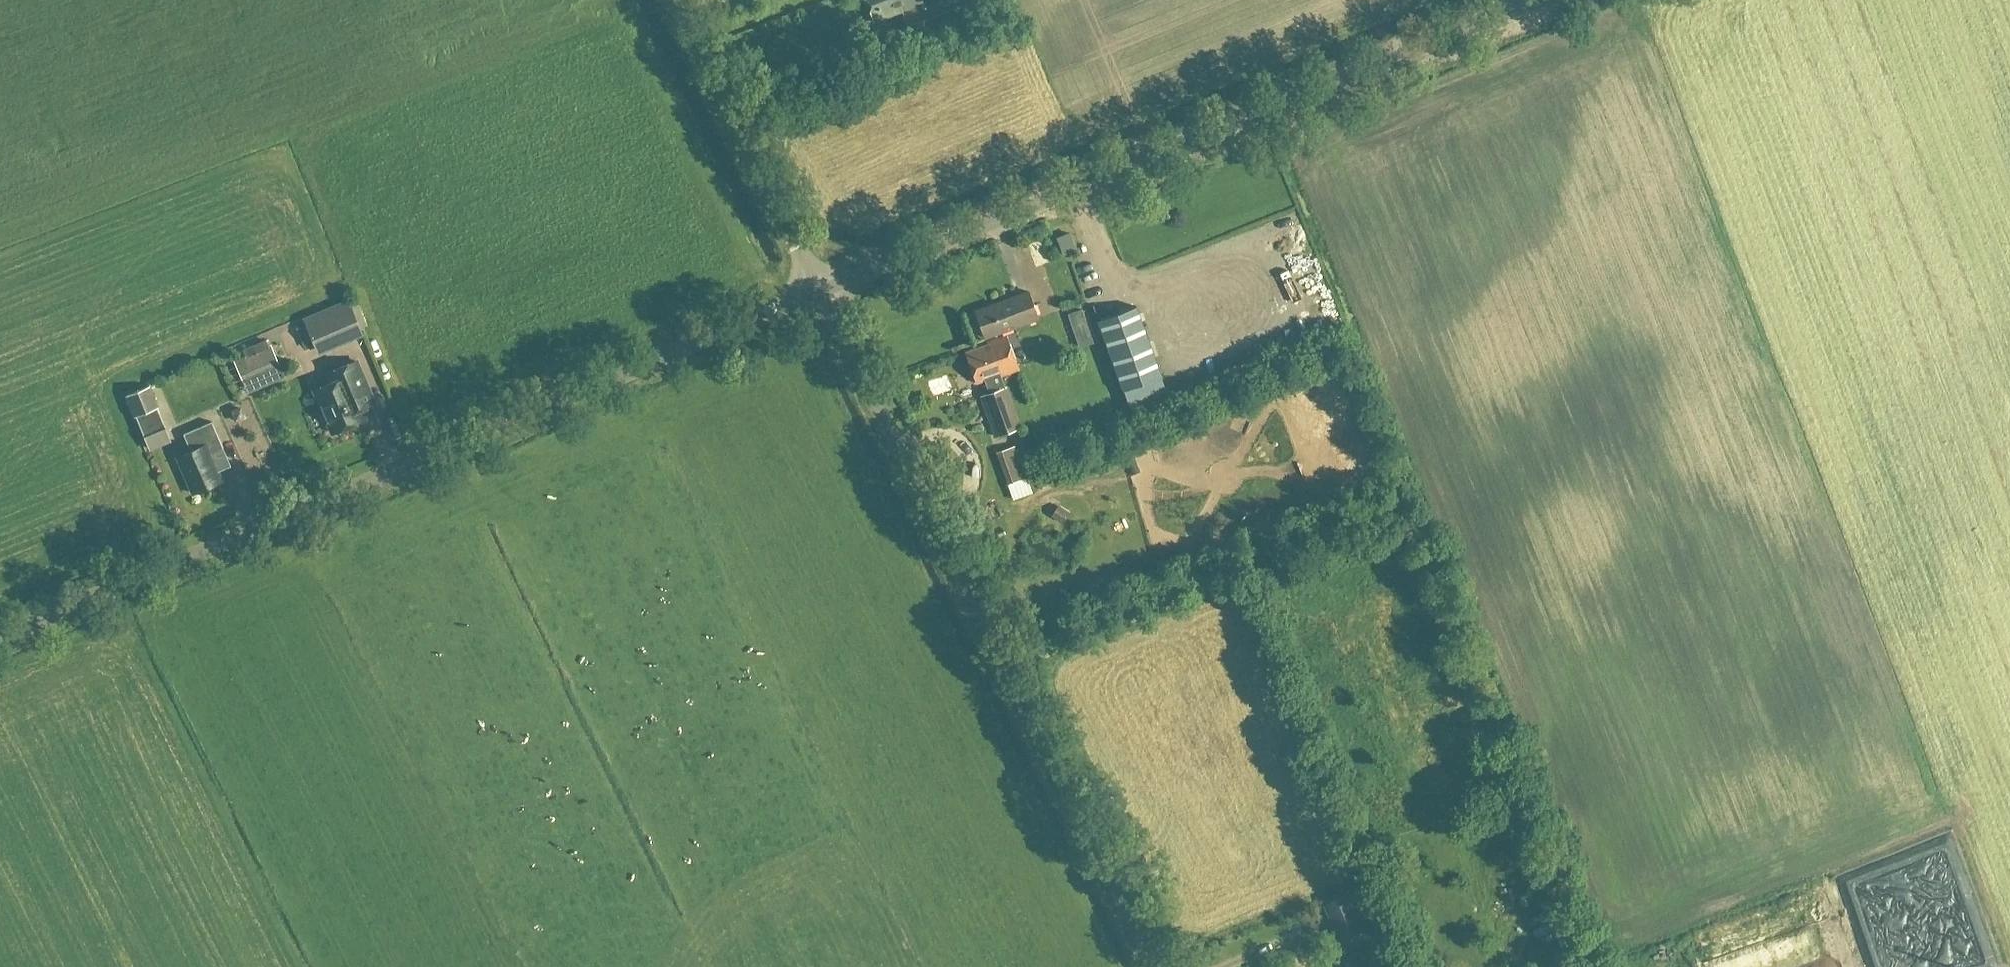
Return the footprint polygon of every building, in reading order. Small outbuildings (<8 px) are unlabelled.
[(925,9),(921,0),(866,0),(874,22),(902,11),(911,35),(959,16),(953,0),(949,0),(925,9)] [(1056,239),(1063,255),(1076,249),(1069,233),(1056,239)] [(1028,292),(975,311),(984,338),(1038,319),(1028,292)] [(317,348),(361,329),(349,302),(305,320),(317,348)] [(1098,320),(1123,391),(1162,377),(1136,306),(1098,320)] [(1094,343),(1089,329),(1074,333),(1079,348),(1094,343)] [(999,377),(1000,377),(1019,370),(1006,335),(986,342),(987,344),(999,377)] [(250,377),(279,365),(271,347),(269,348),(266,341),(242,350),(245,357),(242,358),(250,377)] [(999,377),(987,344),(967,352),(978,381),(986,378),(991,393),(981,397),(995,437),(1019,428),(1005,388),(1000,377),(999,377)] [(360,410),(374,404),(356,361),(341,367),(345,377),(315,390),(333,433),(364,420),(360,410)] [(151,386),(125,396),(133,418),(136,417),(144,437),(165,429),(157,408),(159,407),(151,386)] [(178,457),(194,494),(222,481),(210,454),(223,448),(212,422),(183,434),(191,451),(178,457)] [(1013,446),(1000,451),(1011,482),(1024,478),(1013,446)] [(1325,905),(1341,940),(1364,930),(1348,895),(1325,905)] [(1949,932),(1967,932),(1967,954),(1976,954),(1975,916),(1935,917),(1936,929),(1946,929),(1947,941),(1950,941),(1949,932)] [(1818,930),(1813,932),(1810,924),(1798,928),(1811,962),(1828,956),(1818,930)] [(1270,966),(1301,966),(1295,939),(1266,946),(1270,966)]
